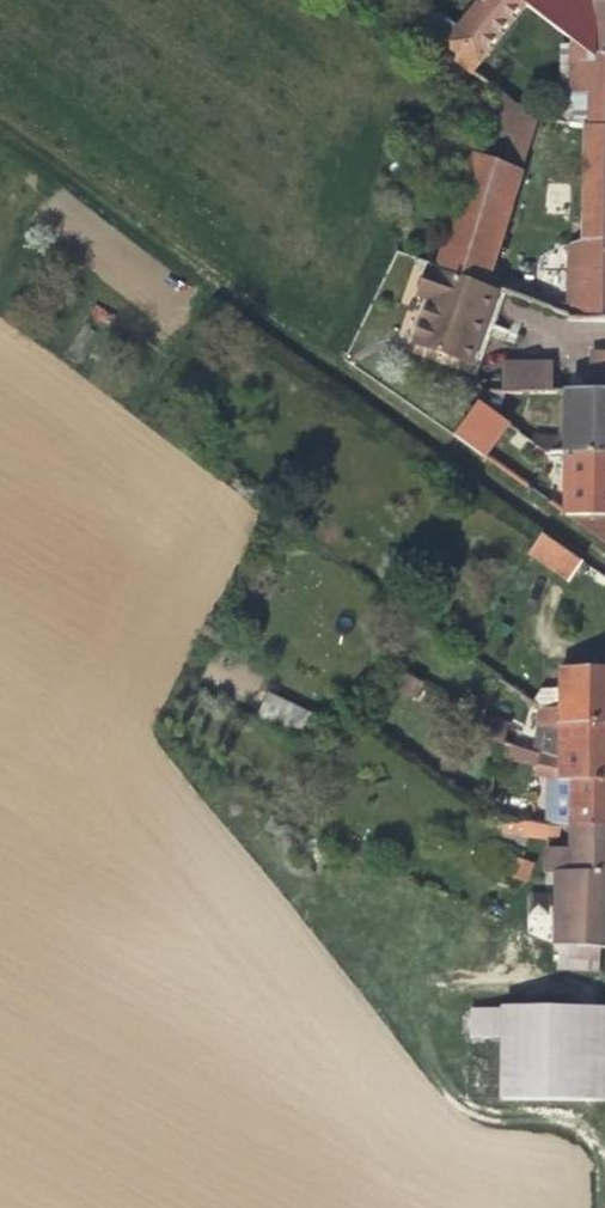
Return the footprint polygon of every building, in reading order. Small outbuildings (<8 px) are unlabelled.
[(525,5),(519,0),(481,0),(442,50),(473,74),(525,5)] [(525,5),(569,39),(570,39),(592,56),(604,58),(604,0),(519,0),(525,5)] [(592,56),(570,39),(569,39),(569,46),(569,99),(574,105),(588,110),(604,110),(604,58),(592,56)] [(588,110),(574,105),(569,99),(569,46),(560,45),(560,122),(574,127),(583,128),(604,129),(604,110),(588,110)] [(521,172),(540,116),(515,109),(495,91),(472,155),(521,172)] [(583,128),(582,185),(604,185),(604,129),(583,128)] [(496,250),(521,172),(472,155),(436,269),(485,286),(496,250)] [(582,185),(582,220),(604,220),(604,185),(582,185)] [(582,220),(581,242),(604,242),(604,220),(582,220)] [(581,242),(567,246),(566,270),(565,306),(556,306),(556,312),(567,316),(567,321),(604,322),(604,242),(581,242)] [(566,270),(496,250),(485,286),(494,289),(505,293),(556,312),(556,306),(565,306),(566,270)] [(469,365),(494,289),(485,286),(436,269),(434,275),(427,272),(418,301),(427,304),(413,347),(450,359),(469,365)] [(492,328),(505,293),(494,289),(469,365),(450,359),(447,369),(475,378),(492,328)] [(604,379),(604,349),(588,350),(590,380),(604,379)] [(498,393),(499,381),(478,381),(473,394),(498,393)] [(544,394),(544,381),(499,381),(498,393),(503,393),(544,394)] [(503,423),(503,393),(498,393),(473,394),(477,404),(500,421),(503,423)] [(567,393),(566,436),(534,436),(529,442),(546,453),(604,454),(604,393),(567,393)] [(475,454),(500,421),(477,404),(453,439),(475,454)] [(546,453),(545,467),(565,468),(564,518),(599,517),(604,517),(604,454),(546,453)] [(599,517),(564,518),(604,546),(604,517),(599,517)] [(582,563),(542,536),(529,554),(569,581),(576,571),(581,576),(587,567),(582,563)] [(560,669),(560,689),(547,690),(547,697),(541,712),(536,730),(604,727),(604,670),(560,669)] [(423,685),(396,671),(388,688),(415,701),(423,685)] [(541,712),(547,697),(547,690),(540,689),(532,706),(541,712)] [(266,691),(257,712),(298,730),(308,710),(266,691)] [(504,745),(507,729),(479,715),(471,737),(504,745)] [(536,730),(532,753),(544,757),(557,761),(558,783),(570,782),(604,780),(604,727),(536,730)] [(510,759),(513,747),(504,745),(500,756),(510,759)] [(540,767),(544,757),(532,753),(513,747),(510,759),(540,767)] [(570,782),(558,783),(557,761),(544,757),(540,767),(536,777),(549,781),(545,828),(560,830),(570,830),(604,830),(604,780),(570,782)] [(527,838),(529,825),(504,820),(501,834),(527,838)] [(560,830),(545,828),(529,825),(527,838),(557,844),(558,836),(560,830)] [(570,830),(560,830),(558,836),(571,838),(570,853),(546,851),(544,875),(555,875),(555,947),(558,947),(556,971),(598,974),(599,950),(604,950),(604,830),(570,830)] [(471,1010),(470,1039),(465,1040),(464,1100),(604,1102),(604,1012),(471,1010)]
